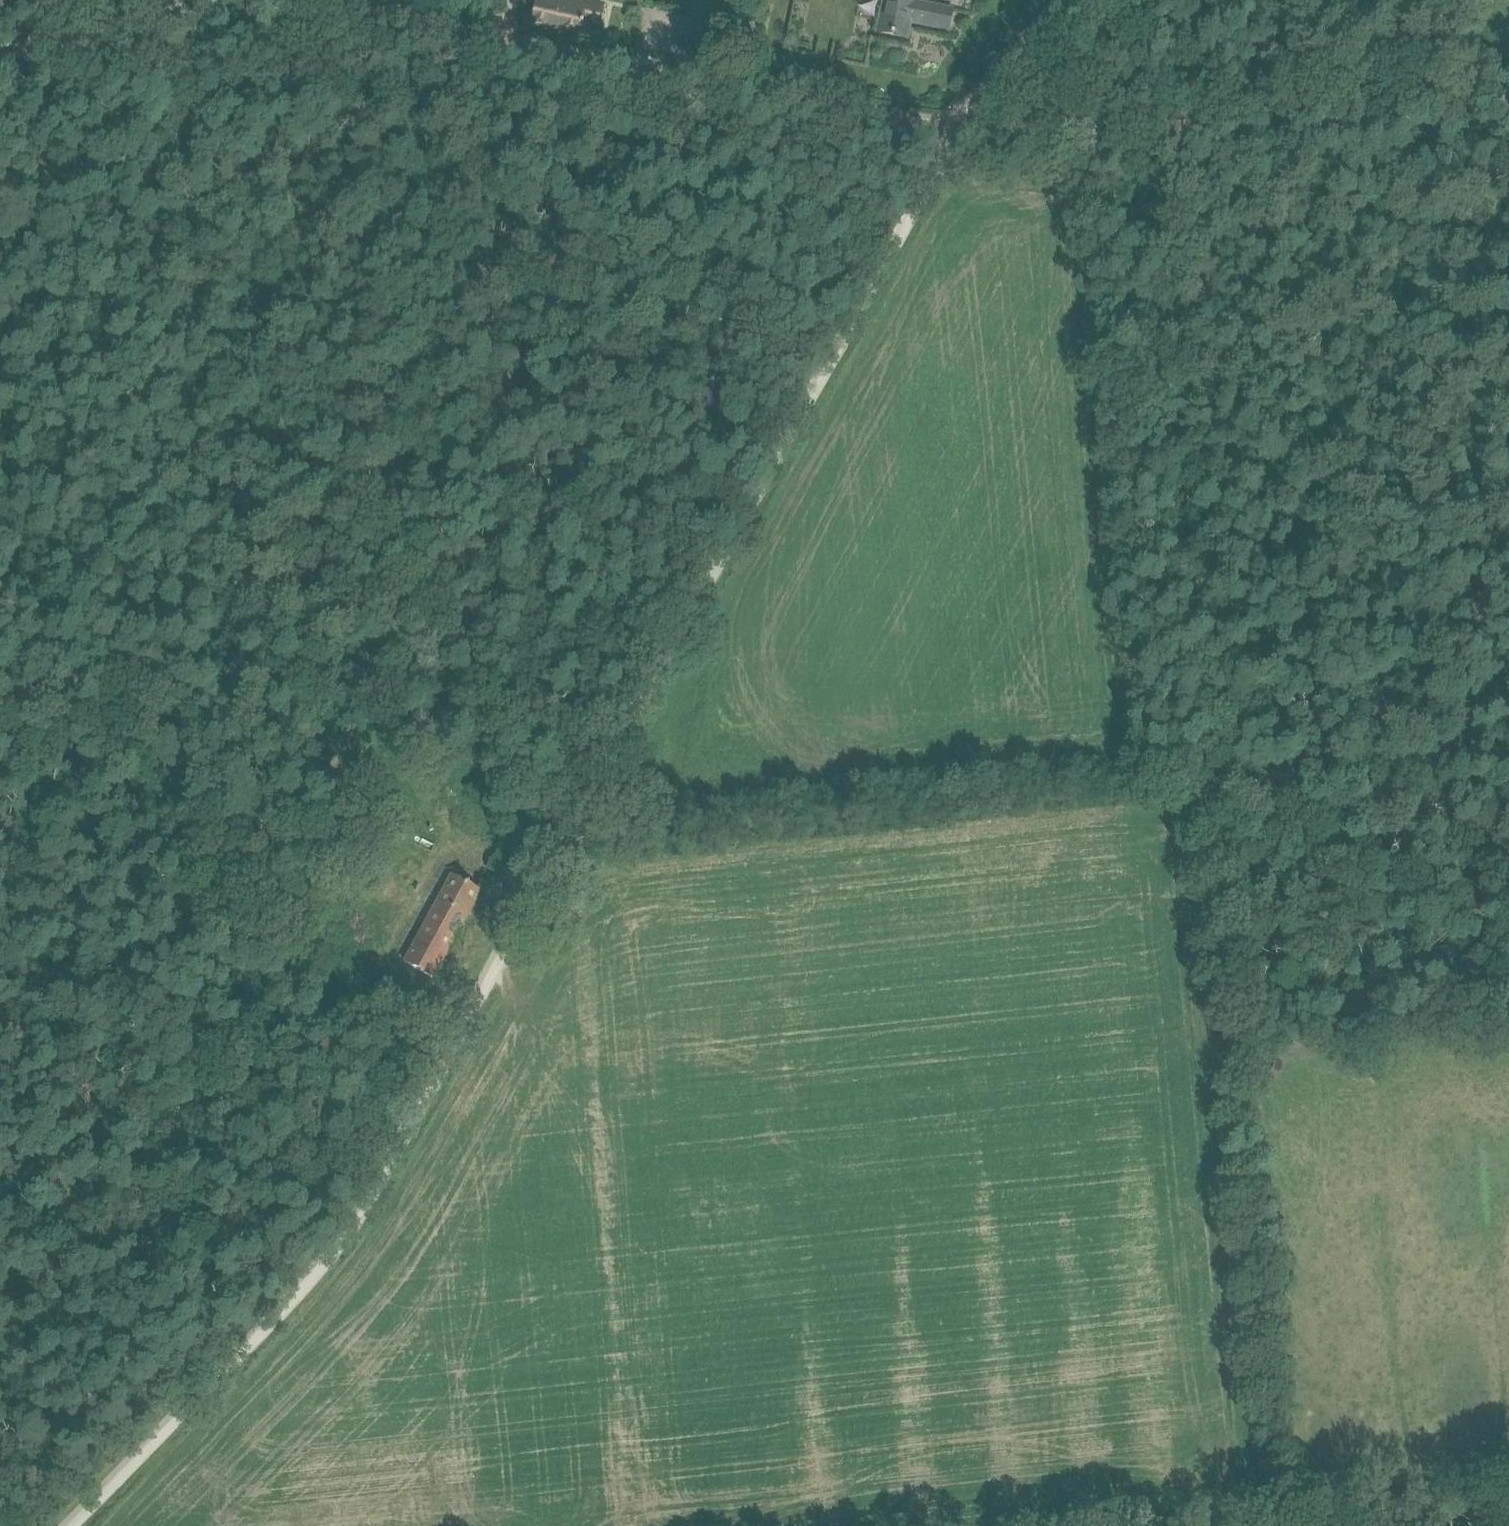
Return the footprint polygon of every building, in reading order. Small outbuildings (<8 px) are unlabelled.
[(569,0),(537,0),(531,25),(578,36),(581,23),(598,27),(603,8),(569,0)] [(882,14),(878,33),(906,39),(909,24),(948,32),(952,11),(913,3),(914,0),(885,0),(882,14)] [(401,961),(411,967),(428,976),(475,891),(448,876),(401,961)] [(355,966),(365,952),(358,948),(349,962),(355,966)] [(384,999),(390,987),(380,982),(374,993),(384,999)]
